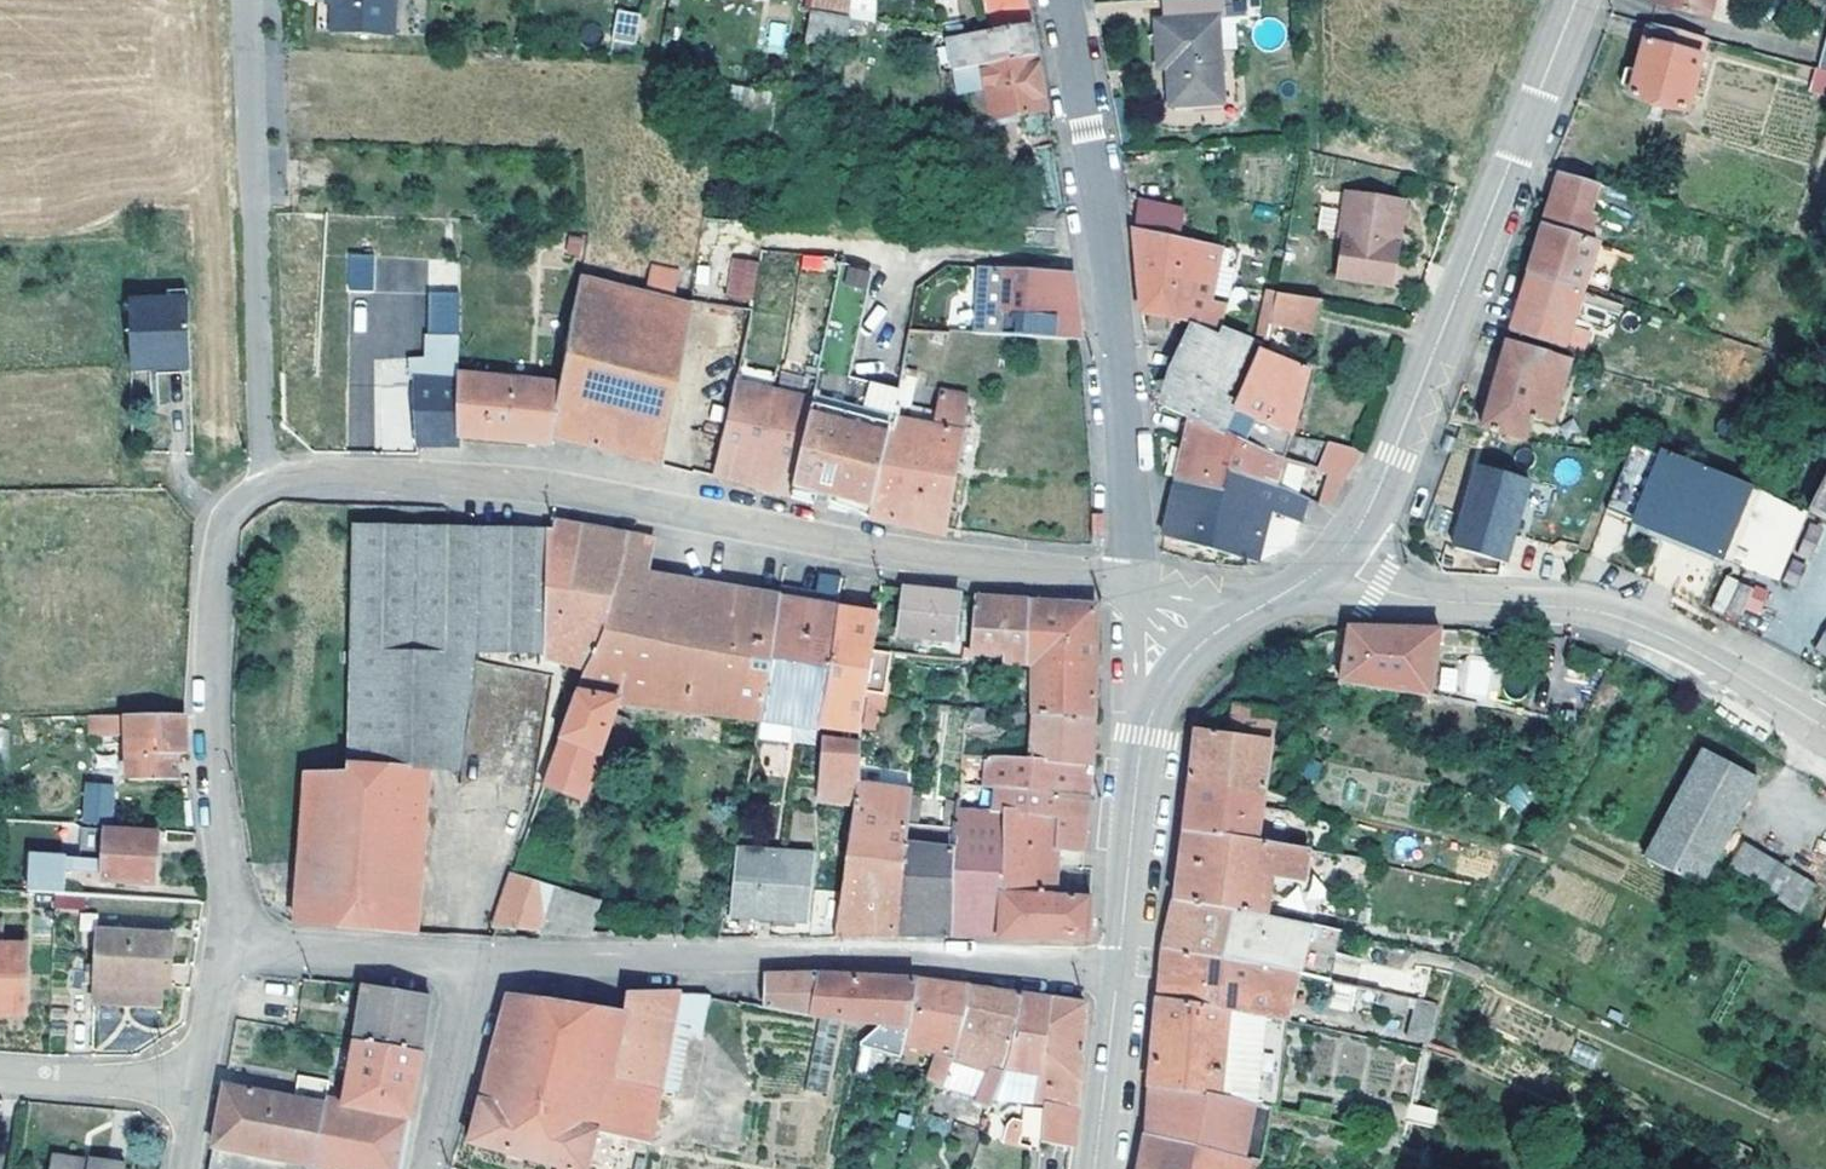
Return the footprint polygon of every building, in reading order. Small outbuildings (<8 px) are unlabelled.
[(328,2),(319,2),(318,31),(333,32),(334,0),(328,0),(328,2)] [(333,32),(395,33),(396,0),(334,0),(333,32)] [(810,10),(846,16),(849,0),(812,0),(810,10)] [(1027,0),(987,0),(994,29),(1031,21),(1027,0)] [(1163,19),(1157,18),(1160,66),(1169,66),(1171,103),(1222,101),(1218,18),(1249,17),(1248,0),(1163,0),(1163,19)] [(1656,1),(1710,15),(1714,0),(1657,0),(1656,1)] [(641,13),(617,9),(611,39),(635,43),(641,13)] [(864,20),(846,16),(810,10),(806,37),(805,39),(847,44),(849,36),(861,38),(864,20)] [(770,21),(765,51),(782,53),(786,23),(770,21)] [(1033,33),(1031,21),(994,29),(950,37),(955,66),(1036,51),(1033,33)] [(1707,37),(1651,22),(1638,69),(1629,67),(1623,84),(1633,88),(1631,95),(1687,110),(1707,37)] [(1047,108),(1036,51),(955,66),(955,68),(959,92),(970,91),(987,88),(992,116),(993,118),(1047,108)] [(1823,68),(1818,87),(1825,89),(1825,68),(1823,68)] [(772,91),(727,84),(725,109),(769,115),(772,91)] [(987,88),(970,91),(976,119),(992,116),(987,88)] [(1545,223),(1578,234),(1585,211),(1590,213),(1600,183),(1561,171),(1545,223)] [(1381,243),(1386,199),(1345,194),(1338,238),(1343,240),(1337,277),(1383,284),(1389,244),(1381,243)] [(1381,243),(1389,244),(1394,200),(1386,199),(1381,243)] [(1023,208),(1020,243),(1055,247),(1057,211),(1023,208)] [(1596,214),(1590,213),(1585,211),(1578,234),(1589,237),(1596,214)] [(1578,234),(1545,223),(1538,245),(1530,272),(1583,289),(1599,240),(1589,237),(1578,234)] [(1221,247),(1135,227),(1138,265),(1143,312),(1189,320),(1218,331),(1216,326),(1224,303),(1209,298),(1221,247)] [(373,290),(373,253),(346,253),(346,290),(373,290)] [(802,254),(800,269),(826,272),(828,258),(802,254)] [(760,261),(735,256),(728,294),(753,299),(760,261)] [(898,388),(881,385),(874,384),(847,375),(871,268),(841,264),(822,350),(817,378),(793,490),(815,497),(814,501),(830,506),(831,501),(869,516),(898,388)] [(647,295),(581,277),(561,383),(554,435),(606,449),(651,460),(660,462),(690,305),(675,302),(677,285),(680,272),(654,265),(647,295)] [(1069,290),(1070,272),(981,266),(976,333),(1081,338),(1078,312),(1076,290),(1069,290)] [(1572,324),(1583,289),(1530,272),(1518,309),(1511,330),(1582,352),(1589,329),(1572,324)] [(1258,334),(1263,336),(1265,336),(1270,319),(1275,293),(1267,290),(1258,334)] [(1323,300),(1275,293),(1270,319),(1317,331),(1323,300)] [(189,360),(187,298),(131,301),(131,365),(132,368),(151,368),(157,366),(157,360),(189,360)] [(411,356),(418,445),(462,445),(461,436),(457,371),(459,316),(428,315),(427,354),(411,356)] [(1175,372),(1235,399),(1257,348),(1260,343),(1220,325),(1218,331),(1189,320),(1189,322),(1196,327),(1185,350),(1181,359),(1175,372)] [(890,329),(881,385),(898,388),(900,379),(910,333),(890,329)] [(1825,369),(1825,332),(1824,332),(1809,362),(1825,369)] [(1515,436),(1525,437),(1533,417),(1552,423),(1572,359),(1508,341),(1492,393),(1482,426),(1515,436)] [(1309,367),(1257,348),(1235,399),(1256,419),(1291,435),(1309,367)] [(157,366),(151,368),(150,373),(190,372),(189,360),(157,360),(157,366)] [(777,370),(742,364),(738,381),(774,389),(777,370)] [(561,383),(457,371),(461,436),(479,438),(502,439),(553,443),(554,435),(561,383)] [(1284,459),(1291,435),(1256,419),(1235,399),(1175,372),(1164,406),(1192,418),(1278,457),(1284,459)] [(803,396),(774,389),(738,381),(716,475),(730,478),(764,488),(792,495),(793,490),(817,378),(808,376),(803,396)] [(913,381),(900,379),(898,388),(869,516),(895,523),(946,535),(947,529),(971,397),(940,391),(936,410),(908,404),(913,381)] [(1298,499),(1310,466),(1284,459),(1278,457),(1192,418),(1187,436),(1178,479),(1298,499)] [(1331,442),(1318,468),(1348,476),(1364,450),(1331,442)] [(1607,508),(1633,519),(1660,454),(1634,443),(1607,508)] [(1660,454),(1633,519),(1725,557),(1754,488),(1662,450),(1660,454)] [(1526,477),(1473,463),(1449,544),(1502,560),(1513,521),(1507,519),(1512,504),(1519,499),(1526,477)] [(1329,486),(1336,493),(1348,476),(1318,468),(1312,480),(1329,486)] [(1810,507),(1825,515),(1825,476),(1810,507)] [(1307,500),(1298,499),(1178,479),(1173,498),(1171,506),(1164,536),(1168,536),(1246,558),(1256,562),(1266,511),(1301,520),(1307,500)] [(1754,488),(1725,557),(1779,580),(1808,510),(1754,488)] [(1513,521),(1519,499),(1512,504),(1507,519),(1513,521)] [(1297,535),(1301,520),(1266,511),(1256,562),(1267,556),(1274,530),(1297,535)] [(1725,557),(1633,519),(1630,526),(1722,564),(1725,557)] [(552,528),(539,528),(537,651),(537,656),(582,667),(605,631),(616,570),(624,534),(551,520),(552,528)] [(1810,523),(1796,553),(1808,558),(1821,528),(1810,523)] [(475,649),(537,651),(539,528),(351,525),(346,759),(424,769),(454,772),(475,649)] [(640,573),(648,539),(624,534),(616,570),(640,573)] [(1280,562),(1276,555),(1270,558),(1274,565),(1280,562)] [(582,667),(572,694),(616,702),(757,719),(776,597),(675,579),(640,573),(616,570),(605,631),(582,667)] [(840,577),(817,572),(814,590),(778,585),(776,597),(835,606),(840,577)] [(1704,601),(1723,616),(1747,589),(1729,573),(1704,601)] [(921,591),(903,589),(896,633),(952,639),(957,595),(921,591)] [(1025,663),(1025,601),(1004,599),(973,596),(972,605),(969,647),(968,659),(1025,663)] [(814,726),(835,606),(776,597),(757,719),(756,738),(788,742),(789,724),(814,726)] [(1047,602),(1025,601),(1025,663),(1032,663),(1092,667),(1092,605),(1047,602)] [(863,696),(871,647),(877,614),(855,610),(835,606),(814,726),(858,731),(859,727),(863,696)] [(1439,699),(1440,629),(1349,626),(1347,683),(1439,699)] [(889,651),(871,647),(863,696),(882,698),(889,651)] [(1092,673),(1092,667),(1032,663),(1032,669),(1031,691),(1031,713),(1092,716),(1092,694),(1092,673)] [(1031,691),(1032,669),(1015,668),(1014,690),(1031,691)] [(582,797),(616,702),(572,694),(541,783),(582,797)] [(883,711),(884,699),(882,698),(863,696),(859,727),(872,727),(875,710),(883,711)] [(1228,731),(1194,728),(1191,752),(1188,776),(1262,788),(1271,708),(1232,703),(1228,731)] [(968,707),(967,723),(981,724),(983,709),(968,707)] [(1090,743),(1092,716),(1031,713),(1030,727),(1027,757),(1089,764),(1090,743)] [(128,736),(129,759),(129,779),(178,779),(177,753),(185,753),(184,714),(91,715),(91,737),(111,736),(128,736)] [(814,735),(814,726),(789,724),(788,742),(795,742),(813,745),(814,735)] [(128,736),(111,736),(111,759),(129,759),(128,736)] [(858,783),(858,740),(824,737),(820,774),(816,789),(817,796),(852,800),(858,783)] [(1643,858),(1697,886),(1755,780),(1701,750),(1643,858)] [(984,769),(984,754),(962,753),(961,765),(984,769)] [(1087,784),(1089,764),(1027,757),(984,754),(984,769),(983,786),(997,788),(1086,797),(1087,784)] [(424,769),(346,759),(345,770),(304,771),(292,922),(413,931),(424,769)] [(114,784),(87,782),(84,821),(111,823),(114,784)] [(1254,840),(1261,794),(1188,782),(1184,811),(1182,831),(1254,840)] [(911,790),(858,783),(852,800),(839,892),(833,936),(841,935),(870,935),(893,934),(907,824),(911,790)] [(1503,797),(1518,812),(1532,798),(1518,783),(1503,797)] [(971,799),(971,785),(961,784),(956,809),(976,809),(977,800),(971,799)] [(995,811),(997,788),(983,786),(971,785),(971,799),(977,800),(976,809),(995,811)] [(1083,827),(1086,797),(997,788),(995,811),(1003,812),(1053,816),(1052,849),(1055,850),(1081,851),(1083,827)] [(1003,812),(995,811),(976,809),(956,809),(954,829),(949,936),(968,936),(997,937),(999,893),(1003,812)] [(1055,864),(1055,850),(1052,849),(1053,816),(1003,812),(999,893),(1053,892),(1055,864)] [(949,936),(954,829),(907,824),(893,934),(916,935),(949,936)] [(103,870),(102,879),(155,882),(158,833),(83,828),(82,846),(81,858),(103,860),(103,870)] [(1301,883),(1307,849),(1254,840),(1182,831),(1176,867),(1171,900),(1265,915),(1270,878),(1301,883)] [(1779,894),(1775,900),(1798,914),(1815,885),(1742,843),(1729,864),(1779,894)] [(777,851),(733,847),(726,914),(756,917),(806,921),(813,854),(777,851)] [(30,854),(28,891),(55,892),(64,893),(66,867),(66,857),(66,856),(30,854)] [(1368,861),(1345,855),(1339,889),(1362,893),(1368,861)] [(81,858),(66,857),(66,867),(103,870),(103,860),(81,858)] [(599,900),(509,872),(490,926),(537,929),(589,932),(599,900)] [(833,936),(839,892),(813,890),(809,937),(833,936)] [(1085,939),(1088,894),(1053,892),(999,893),(997,937),(1038,938),(1085,939)] [(1308,924),(1265,915),(1171,900),(1165,926),(1160,949),(1296,973),(1308,924)] [(1363,923),(1367,908),(1360,907),(1356,921),(1363,923)] [(1329,981),(1338,933),(1326,928),(1308,924),(1296,973),(1329,981)] [(94,984),(93,1002),(168,1006),(173,936),(98,931),(95,965),(85,964),(84,983),(94,984)] [(1489,944),(1478,942),(1476,955),(1487,957),(1489,944)] [(24,1014),(25,947),(0,947),(0,1013),(24,1014)] [(1286,1019),(1296,973),(1160,949),(1158,976),(1156,997),(1286,1019)] [(762,1007),(876,1026),(904,1030),(914,980),(821,974),(762,975),(762,1007)] [(904,1030),(876,1026),(860,1040),(858,1048),(861,1048),(881,1054),(897,1058),(901,1042),(934,1053),(925,1079),(943,1085),(950,1063),(968,987),(937,983),(914,980),(904,1030)] [(1323,1008),(1347,1013),(1353,986),(1329,981),(1323,1008)] [(428,994),(420,993),(361,985),(352,1038),(418,1050),(422,1028),(428,994)] [(1353,986),(1347,1013),(1374,1018),(1377,998),(1379,991),(1353,986)] [(1002,1075),(1019,993),(991,990),(968,987),(950,1063),(943,1085),(975,1096),(975,1102),(988,1107),(991,1101),(1002,1075)] [(1302,1002),(1304,1001),(1306,999),(1307,996),(1307,994),(1306,992),(1304,990),(1301,989),(1298,989),(1296,990),(1295,992),(1294,995),(1294,997),(1295,1000),(1297,1002),(1299,1002),(1302,1002)] [(676,991),(624,992),(620,1012),(504,994),(486,1064),(474,1109),(466,1142),(503,1152),(522,1157),(556,1165),(555,1168),(583,1168),(584,1164),(593,1131),(618,1136),(647,1142),(658,1088),(676,991)] [(708,993),(676,991),(658,1088),(676,1091),(687,1033),(699,1034),(708,993)] [(1379,991),(1377,998),(1406,1004),(1408,996),(1379,991)] [(1047,998),(1019,993),(1002,1075),(991,1101),(1040,1104),(1039,1141),(1070,1146),(1076,1108),(1082,1003),(1047,998)] [(1275,1112),(1286,1019),(1156,997),(1152,1040),(1148,1083),(1270,1111),(1275,1112)] [(1425,1042),(1435,1002),(1416,998),(1406,1037),(1425,1042)] [(418,1050),(352,1038),(342,1101),(324,1099),(323,1103),(292,1098),(222,1085),(211,1144),(252,1152),(314,1164),(316,1159),(330,1162),(334,1160),(340,1168),(341,1168),(350,1162),(354,1166),(366,1168),(397,1168),(402,1142),(418,1050)] [(1575,1043),(1571,1061),(1595,1066),(1599,1048),(1575,1043)] [(881,1054),(861,1048),(859,1057),(880,1061),(881,1054)] [(296,1074),(292,1098),(323,1103),(324,1099),(326,1080),(296,1074)] [(1258,1163),(1270,1111),(1148,1083),(1146,1110),(1144,1134),(1246,1161),(1258,1163)] [(1017,1143),(1022,1122),(1012,1120),(1007,1141),(1017,1143)] [(608,1168),(618,1136),(593,1131),(584,1164),(608,1168)] [(1246,1161),(1144,1134),(1136,1168),(1244,1168),(1246,1161)] [(211,1144),(206,1168),(249,1168),(252,1152),(211,1144)] [(522,1157),(503,1152),(501,1161),(520,1166),(522,1157)] [(85,1166),(86,1158),(50,1154),(49,1162),(85,1166)] [(86,1158),(85,1166),(49,1162),(48,1168),(121,1168),(122,1163),(86,1158)]
